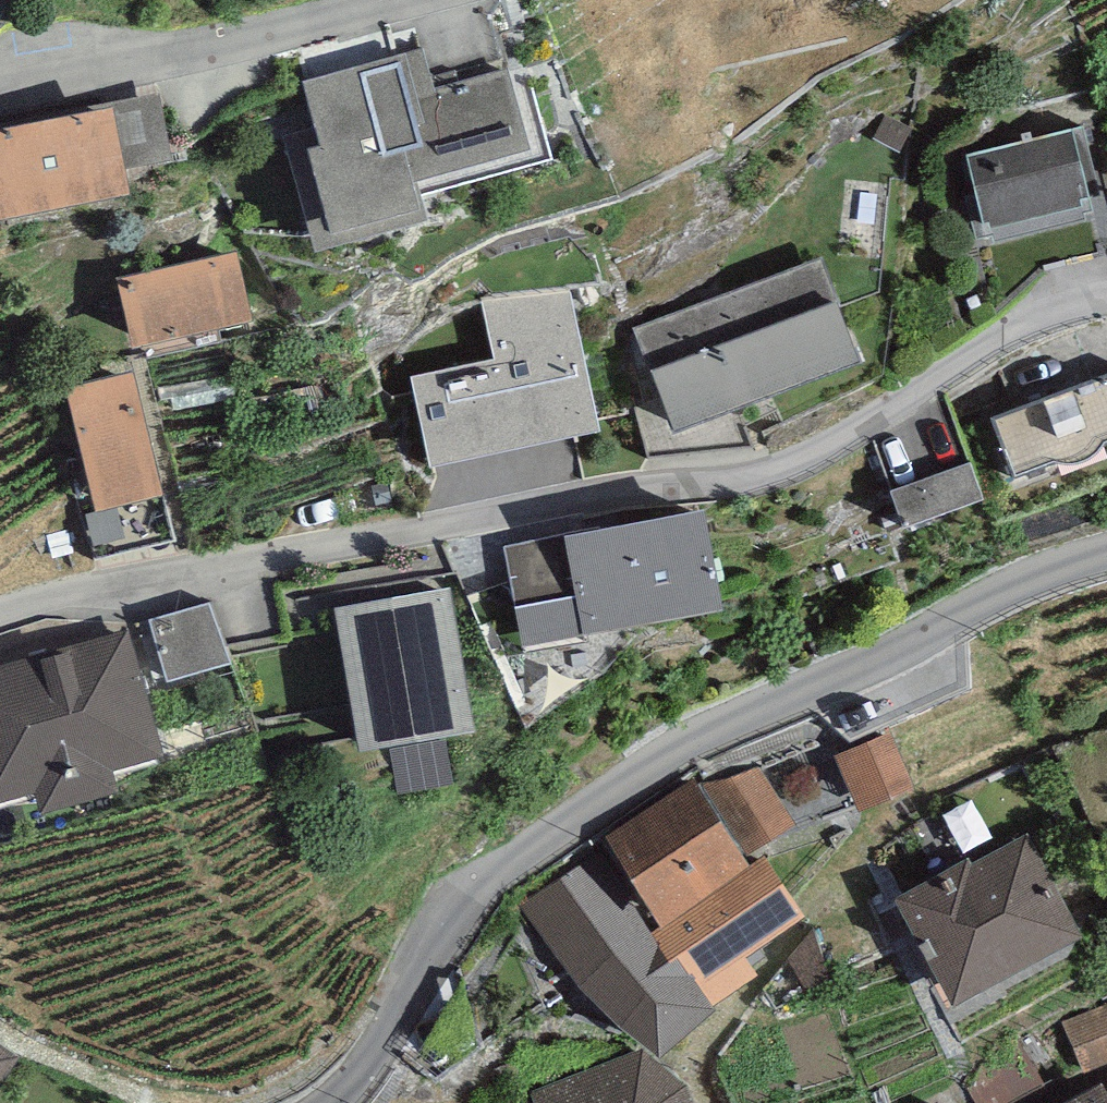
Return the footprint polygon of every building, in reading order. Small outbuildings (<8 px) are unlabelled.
[(422,48),(303,80),(315,127),(283,136),(315,252),(428,220),(417,180),(531,149),(509,69),(434,90),(422,48)] [(104,101),(106,107),(115,106),(126,169),(173,161),(158,91),(104,101)] [(0,127),(0,220),(131,195),(126,169),(115,106),(106,107),(0,127)] [(1073,129),(967,153),(983,222),(988,221),(990,229),(1082,208),(1080,199),(1088,197),(1073,129)] [(233,250),(117,279),(134,348),(250,319),(233,250)] [(823,256),(634,329),(675,433),(863,360),(823,256)] [(494,357),(410,376),(430,469),(600,431),(569,291),(480,299),(494,357)] [(130,370),(63,387),(94,510),(161,494),(130,370)] [(992,416),(1015,476),(1059,460),(1064,461),(1069,462),(1074,463),(1079,462),(1084,460),(1088,458),(1093,455),(1097,452),(1100,448),(1102,444),(1106,442),(1106,373),(992,416)] [(971,461),(890,490),(904,527),(984,498),(971,461)] [(447,477),(450,510),(536,504),(534,471),(447,477)] [(704,509),(504,547),(523,645),(723,608),(704,509)] [(450,586),(333,607),(359,751),(475,731),(450,586)] [(212,601),(150,620),(167,678),(229,660),(212,601)] [(0,666),(0,802),(37,792),(42,811),(119,791),(113,769),(163,756),(129,631),(0,666)] [(891,731),(835,754),(860,812),(915,788),(891,731)] [(730,778),(705,782),(750,854),(794,823),(755,767),(730,778)] [(692,778),(604,837),(662,925),(751,866),(692,778)] [(968,856),(894,897),(955,1006),(1082,936),(1025,834),(972,863),(968,856)] [(651,933),(600,852),(518,904),(582,991),(660,1057),(716,1010),(713,1005),(676,958),(669,962),(651,933)] [(765,857),(751,866),(662,925),(651,933),(669,962),(676,958),(713,1005),(758,975),(744,958),(805,915),(765,857)] [(1082,1073),(1106,1063),(1106,1002),(1061,1021),(1082,1073)] [(0,1045),(0,1086),(19,1058),(0,1045)] [(531,1091),(535,1102),(694,1102),(686,1084),(642,1047),(531,1091)] [(1100,1082),(1063,1102),(1106,1102),(1106,1095),(1100,1082)]
